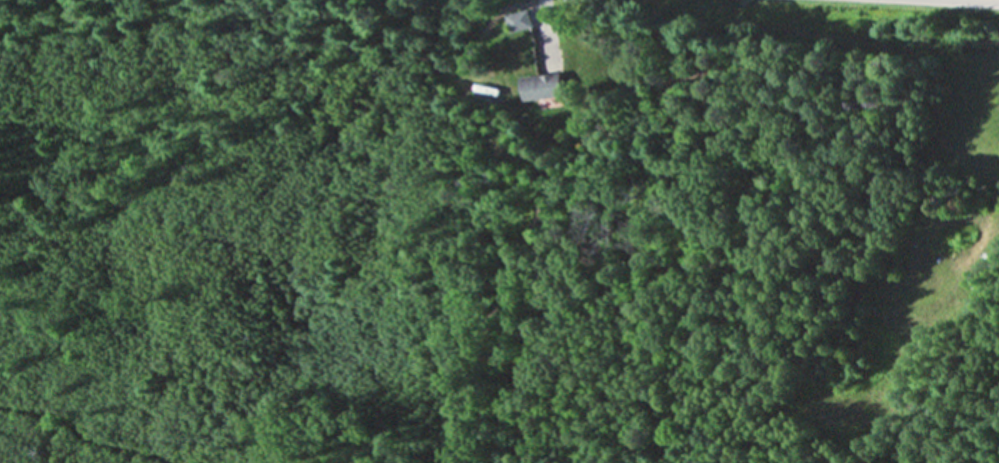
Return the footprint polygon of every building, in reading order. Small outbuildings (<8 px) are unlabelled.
[(506,33),(531,26),(527,9),(502,16),(506,33)] [(520,99),(562,98),(561,75),(519,76),(520,99)]
